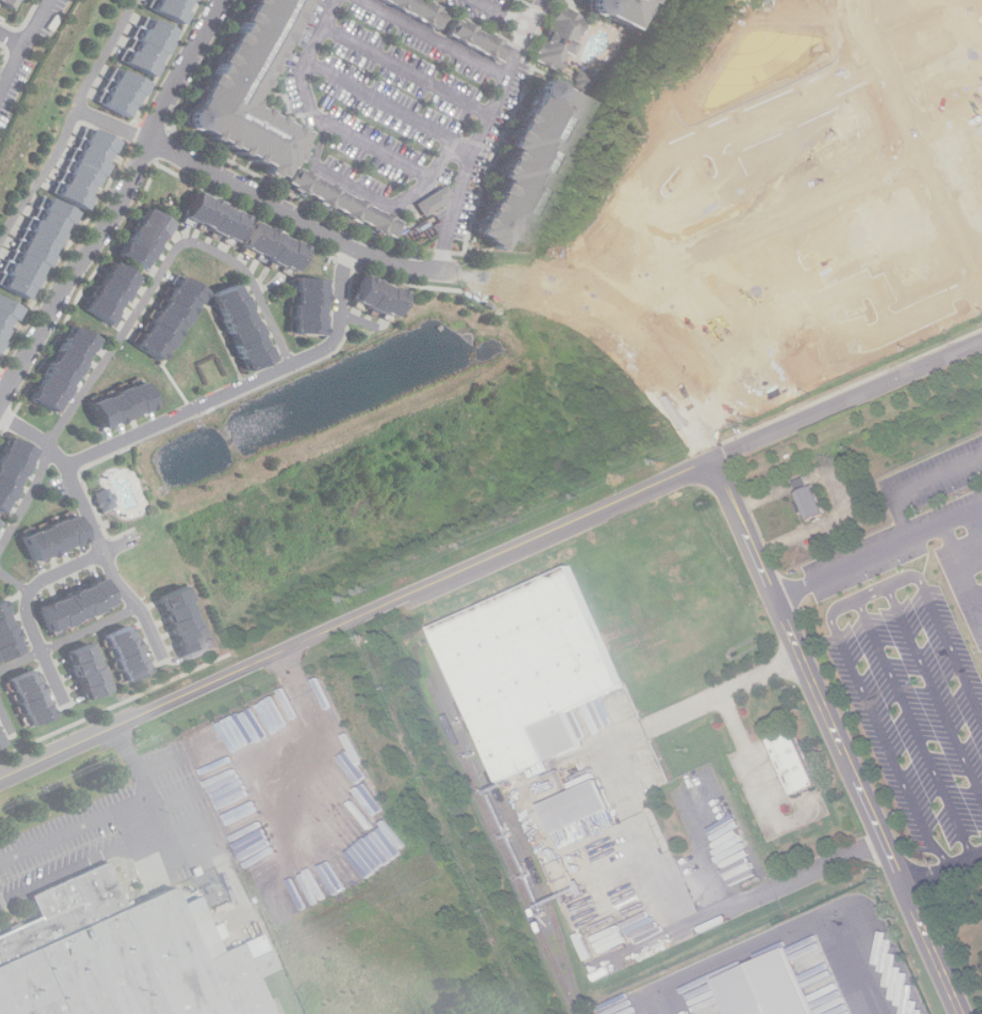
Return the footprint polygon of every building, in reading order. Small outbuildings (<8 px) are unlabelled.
[(157,11),(163,0),(194,0),(182,23),(157,11)] [(188,123),(286,179),(308,144),(251,107),(309,0),(255,0),(188,123)] [(503,63),(382,0),(424,0),(512,46),(503,63)] [(592,7),(597,10),(631,30),(649,0),(596,0),(592,7)] [(561,7),(533,57),(559,71),(564,63),(589,21),(561,7)] [(177,31),(154,77),(128,63),(150,18),(177,31)] [(590,78),(583,91),(568,84),(576,71),(590,78)] [(123,72),(106,104),(132,119),(151,86),(123,72)] [(544,83),(510,139),(509,155),(498,178),(499,187),(476,233),(502,251),(505,242),(522,249),(547,201),(544,195),(560,163),(556,158),(584,104),(544,83)] [(932,139),(981,115),(981,242),(932,139)] [(94,130),(58,196),(85,210),(118,143),(94,130)] [(292,186),(395,240),(403,223),(301,168),(292,186)] [(778,232),(890,176),(939,274),(892,298),(864,242),(799,274),(778,232)] [(445,186),(417,202),(425,217),(448,205),(444,199),(450,195),(445,186)] [(253,220),(197,193),(184,217),(239,246),(253,220)] [(23,300),(73,213),(48,199),(0,284),(0,289),(23,300)] [(174,225),(145,272),(120,256),(150,211),(174,225)] [(306,248),(259,224),(246,249),(290,275),(306,248)] [(663,284),(754,239),(778,287),(733,310),(729,302),(720,307),(730,326),(733,325),(737,333),(740,331),(766,383),(722,405),(663,284)] [(137,279),(116,266),(86,314),(111,328),(137,279)] [(364,277),(405,293),(390,320),(355,304),(364,277)] [(157,361),(204,292),(177,279),(132,345),(157,361)] [(324,284),(296,282),(291,335),(320,337),(324,284)] [(212,296),(248,373),(274,362),(240,284),(212,296)] [(0,302),(0,334),(12,307),(0,302)] [(95,342),(57,413),(30,401),(68,329),(95,342)] [(152,410),(100,431),(90,403),(143,383),(152,410)] [(32,455),(0,514),(0,457),(9,441),(32,455)] [(825,481),(837,509),(811,520),(799,492),(825,481)] [(91,491),(99,510),(112,507),(106,486),(91,491)] [(84,544),(33,564),(23,536),(74,517),(84,544)] [(580,555),(436,618),(504,773),(585,738),(573,709),(635,682),(580,555)] [(113,609),(53,633),(40,604),(103,578),(113,609)] [(182,657),(154,595),(182,583),(211,646),(182,657)] [(22,651),(0,601),(0,660),(22,651)] [(130,627),(108,637),(129,679),(150,672),(130,627)] [(91,644),(68,654),(89,699),(111,691),(91,644)] [(31,671),(8,681),(29,725),(53,717),(31,671)] [(789,724),(815,783),(794,792),(769,734),(789,724)] [(603,776),(547,799),(560,829),(616,807),(603,776)] [(256,977),(273,1013),(0,1013),(0,932),(37,915),(27,895),(109,857),(130,903),(174,883),(183,903),(199,896),(225,953),(240,946),(248,964),(269,954),(276,968),(256,977)] [(717,978),(733,1013),(816,1013),(787,948),(717,978)]
